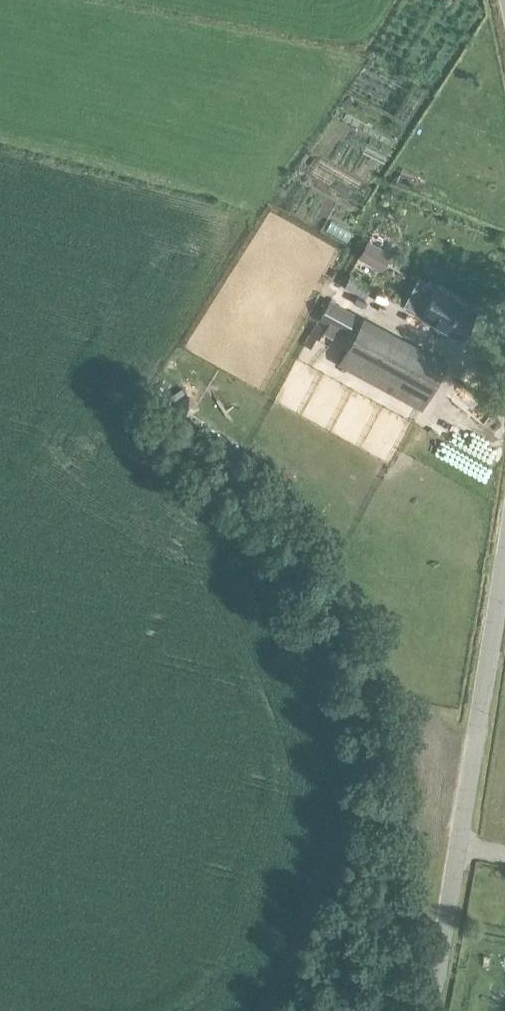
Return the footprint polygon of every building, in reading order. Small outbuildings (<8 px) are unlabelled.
[(368,239),(365,244),(360,255),(381,266),(390,251),(368,239)] [(420,276),(405,304),(415,310),(421,313),(460,334),(466,324),(469,325),(473,323),(477,316),(476,311),(473,310),(475,306),(437,285),(430,281),(420,276)] [(330,298),(319,318),(329,323),(324,332),(332,337),(337,328),(348,334),(359,315),(331,299),(330,298)] [(364,314),(338,363),(423,409),(448,360),(364,314)]
